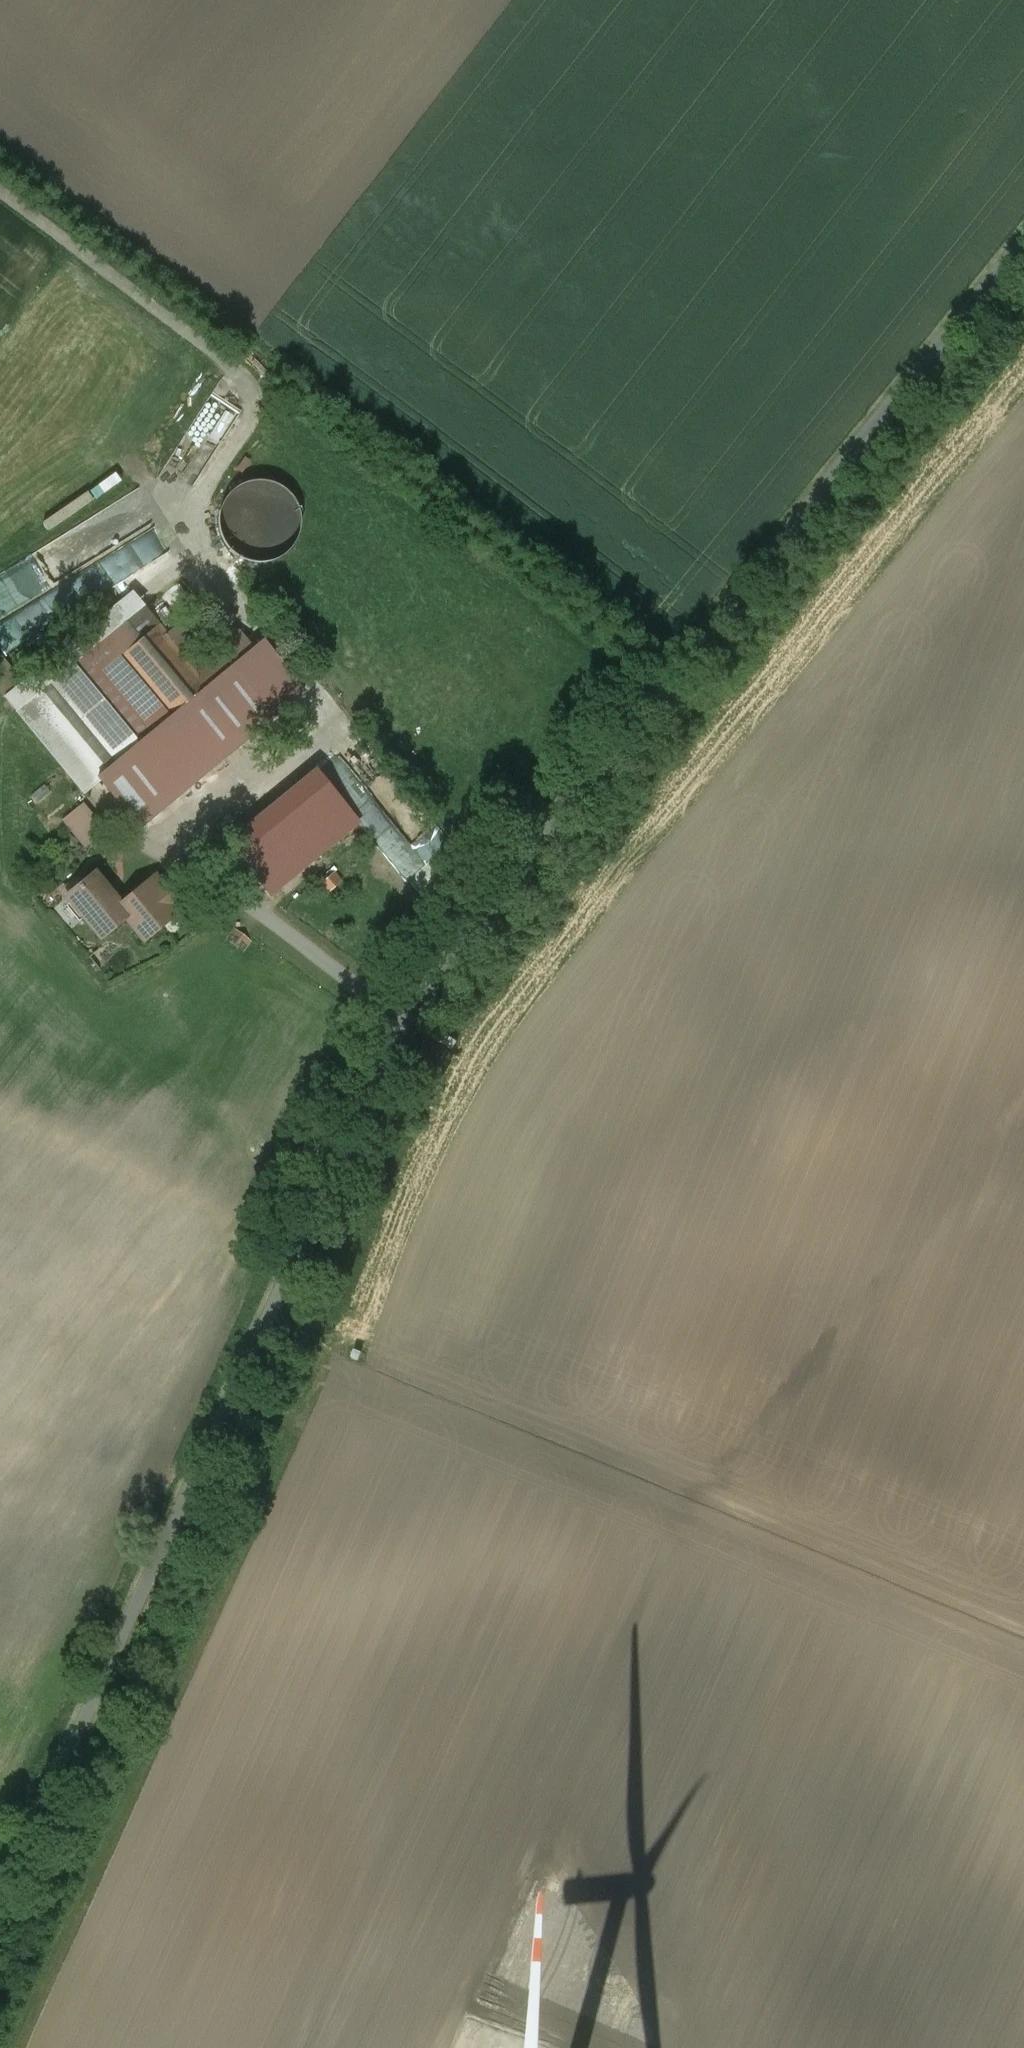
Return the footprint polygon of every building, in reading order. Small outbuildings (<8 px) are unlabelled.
[(172,466),(199,482),(247,406),(218,388),(179,451),(170,445),(156,468),(166,475),(172,466)] [(298,550),(313,492),(251,476),(236,534),(298,550)] [(50,589),(42,573),(37,575),(32,564),(0,579),(0,613),(50,589)] [(145,586),(112,614),(126,630),(158,603),(145,586)] [(254,723),(162,615),(128,644),(180,706),(146,735),(117,700),(76,734),(144,815),(254,723)] [(301,686),(255,633),(235,651),(281,704),(301,686)] [(361,807),(322,758),(258,809),(297,858),(361,807)] [(57,779),(36,797),(54,817),(75,799),(57,779)] [(90,799),(68,817),(92,845),(113,827),(90,799)] [(137,892),(102,853),(65,887),(110,935),(133,914),(152,935),(195,895),(167,864),(137,892)]
